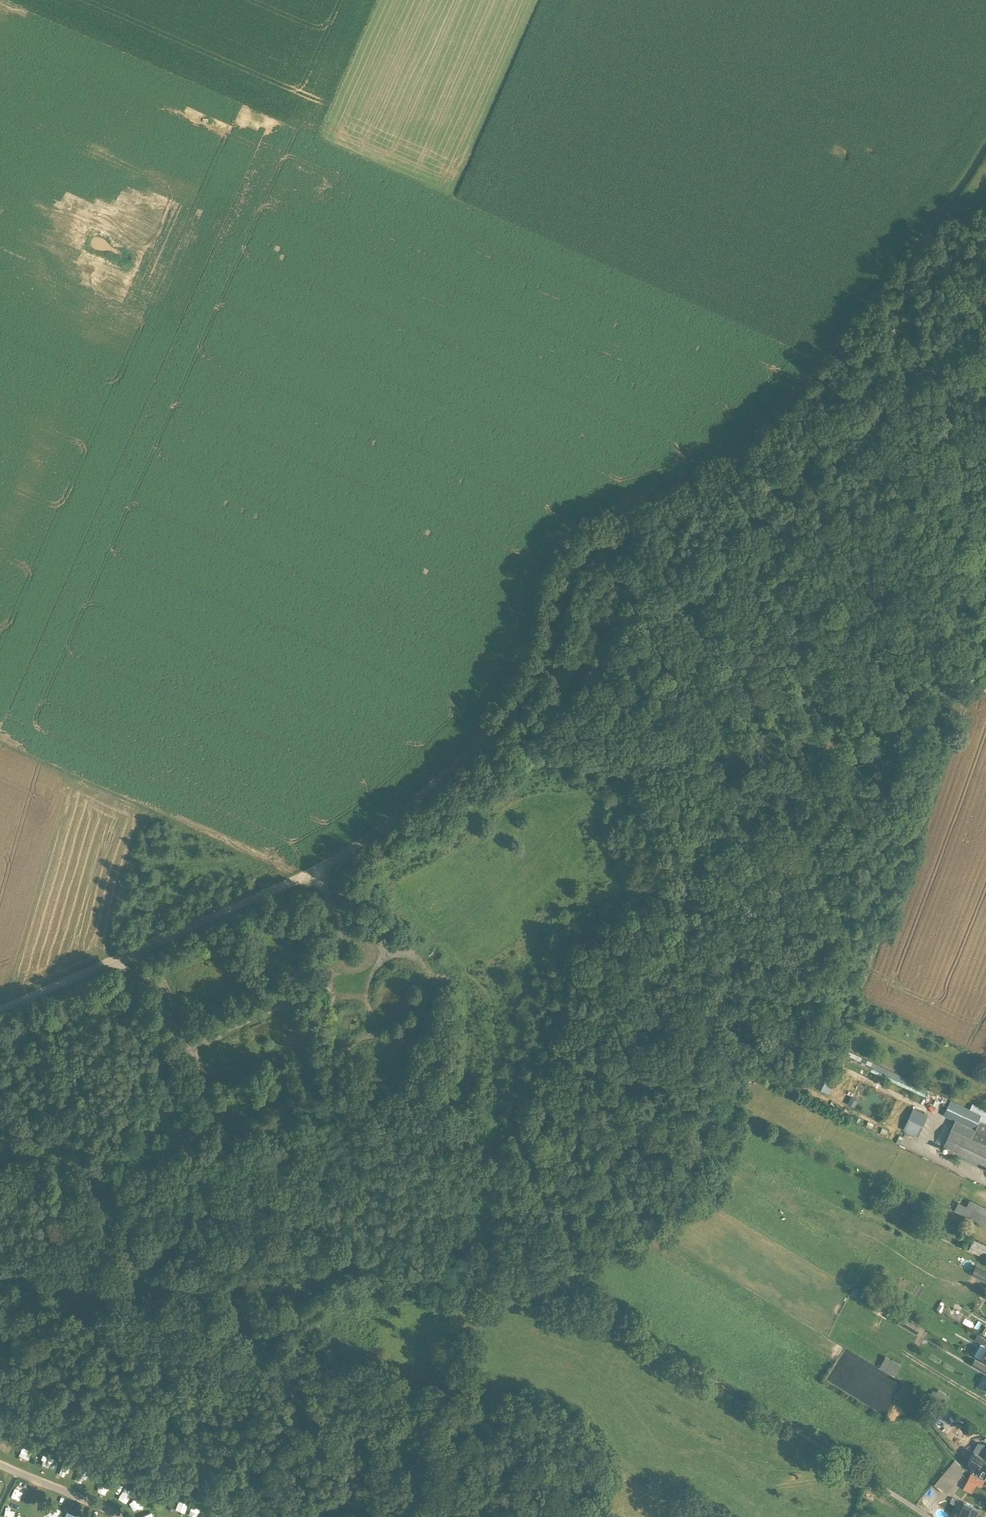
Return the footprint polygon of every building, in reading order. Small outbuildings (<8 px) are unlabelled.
[(165,1074),(173,1071),(171,1066),(163,1070),(165,1074)] [(829,1092),(838,1071),(828,1067),(820,1088),(829,1092)] [(854,1107),(858,1100),(851,1097),(847,1104),(854,1107)] [(943,1116),(957,1122),(973,1129),(969,1138),(962,1134),(953,1130),(945,1147),(954,1151),(952,1156),(961,1160),(961,1159),(963,1155),(985,1165),(985,1124),(980,1121),(983,1115),(970,1110),(950,1101),(943,1116)] [(915,1111),(906,1131),(917,1137),(926,1116),(915,1111)] [(966,1206),(958,1203),(954,1211),(985,1226),(985,1216),(966,1206)] [(978,1242),(973,1252),(983,1258),(985,1252),(985,1246),(978,1242)] [(971,1275),(985,1282),(985,1271),(976,1266),(971,1275)] [(955,1309),(952,1307),(950,1309),(948,1308),(949,1305),(947,1304),(945,1307),(942,1305),(944,1303),(941,1301),(939,1303),(936,1310),(961,1324),(962,1322),(967,1325),(970,1320),(965,1317),(961,1315),(963,1313),(956,1310),(955,1312),(954,1311),(955,1309)] [(893,1311),(890,1316),(918,1332),(921,1327),(893,1311)] [(985,1342),(985,1340),(977,1335),(974,1340),(984,1345),(985,1342)] [(885,1356),(879,1368),(894,1377),(901,1365),(885,1356)] [(972,1365),(985,1373),(985,1365),(976,1359),(972,1365)] [(938,1390),(936,1392),(933,1390),(929,1397),(943,1406),(944,1404),(949,1396),(938,1390)] [(967,1462),(972,1469),(977,1472),(985,1477),(985,1443),(979,1454),(974,1451),(967,1462)] [(23,1451),(19,1462),(27,1465),(29,1459),(35,1461),(37,1456),(23,1451)] [(44,1455),(41,1464),(50,1468),(54,1458),(44,1455)] [(63,1461),(60,1470),(70,1473),(73,1464),(63,1461)] [(950,1466),(934,1484),(945,1493),(960,1475),(960,1465),(954,1461),(950,1466)] [(81,1469),(80,1475),(91,1478),(92,1472),(81,1469)] [(971,1474),(968,1480),(977,1484),(982,1487),(985,1480),(971,1474)] [(118,1491),(128,1493),(129,1484),(120,1482),(118,1491)] [(10,1492),(8,1500),(17,1502),(19,1494),(10,1492)] [(145,1497),(135,1500),(138,1508),(148,1505),(145,1497)] [(978,1510),(963,1503),(957,1516),(975,1516),(978,1510)] [(47,1512),(58,1514),(60,1507),(49,1505),(47,1512)] [(165,1505),(164,1516),(176,1516),(177,1506),(165,1505)] [(188,1516),(199,1516),(200,1508),(190,1507),(188,1516)]
